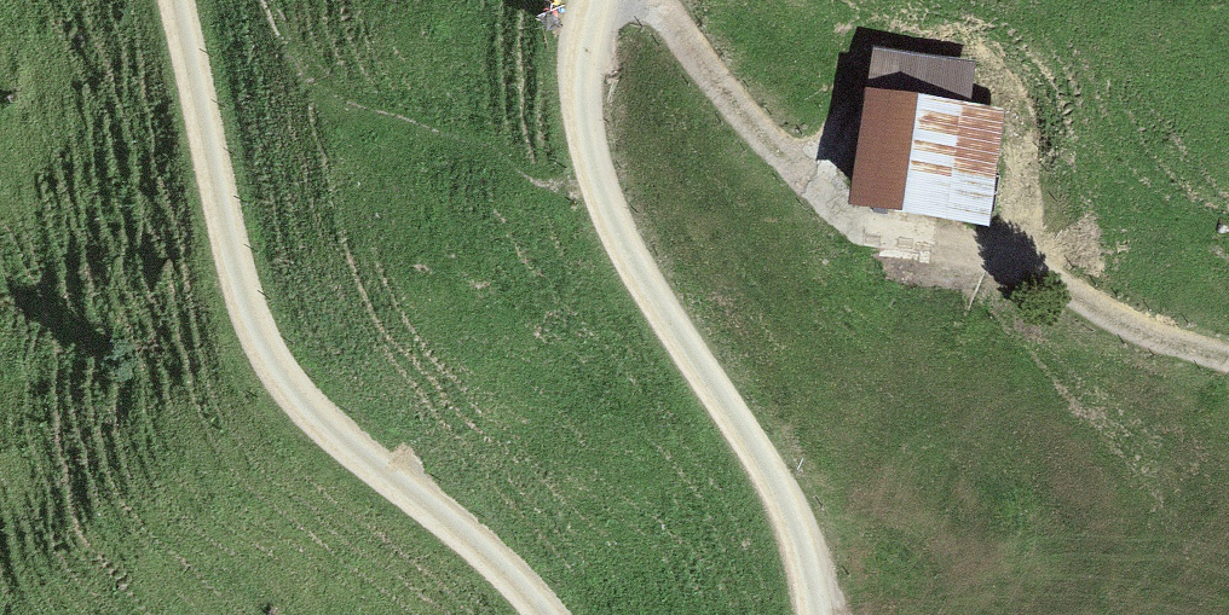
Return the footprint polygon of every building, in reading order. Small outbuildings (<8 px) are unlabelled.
[(977,61),(876,46),(870,86),(864,85),(847,202),(991,224),(1008,108),(972,102),(977,61)]
